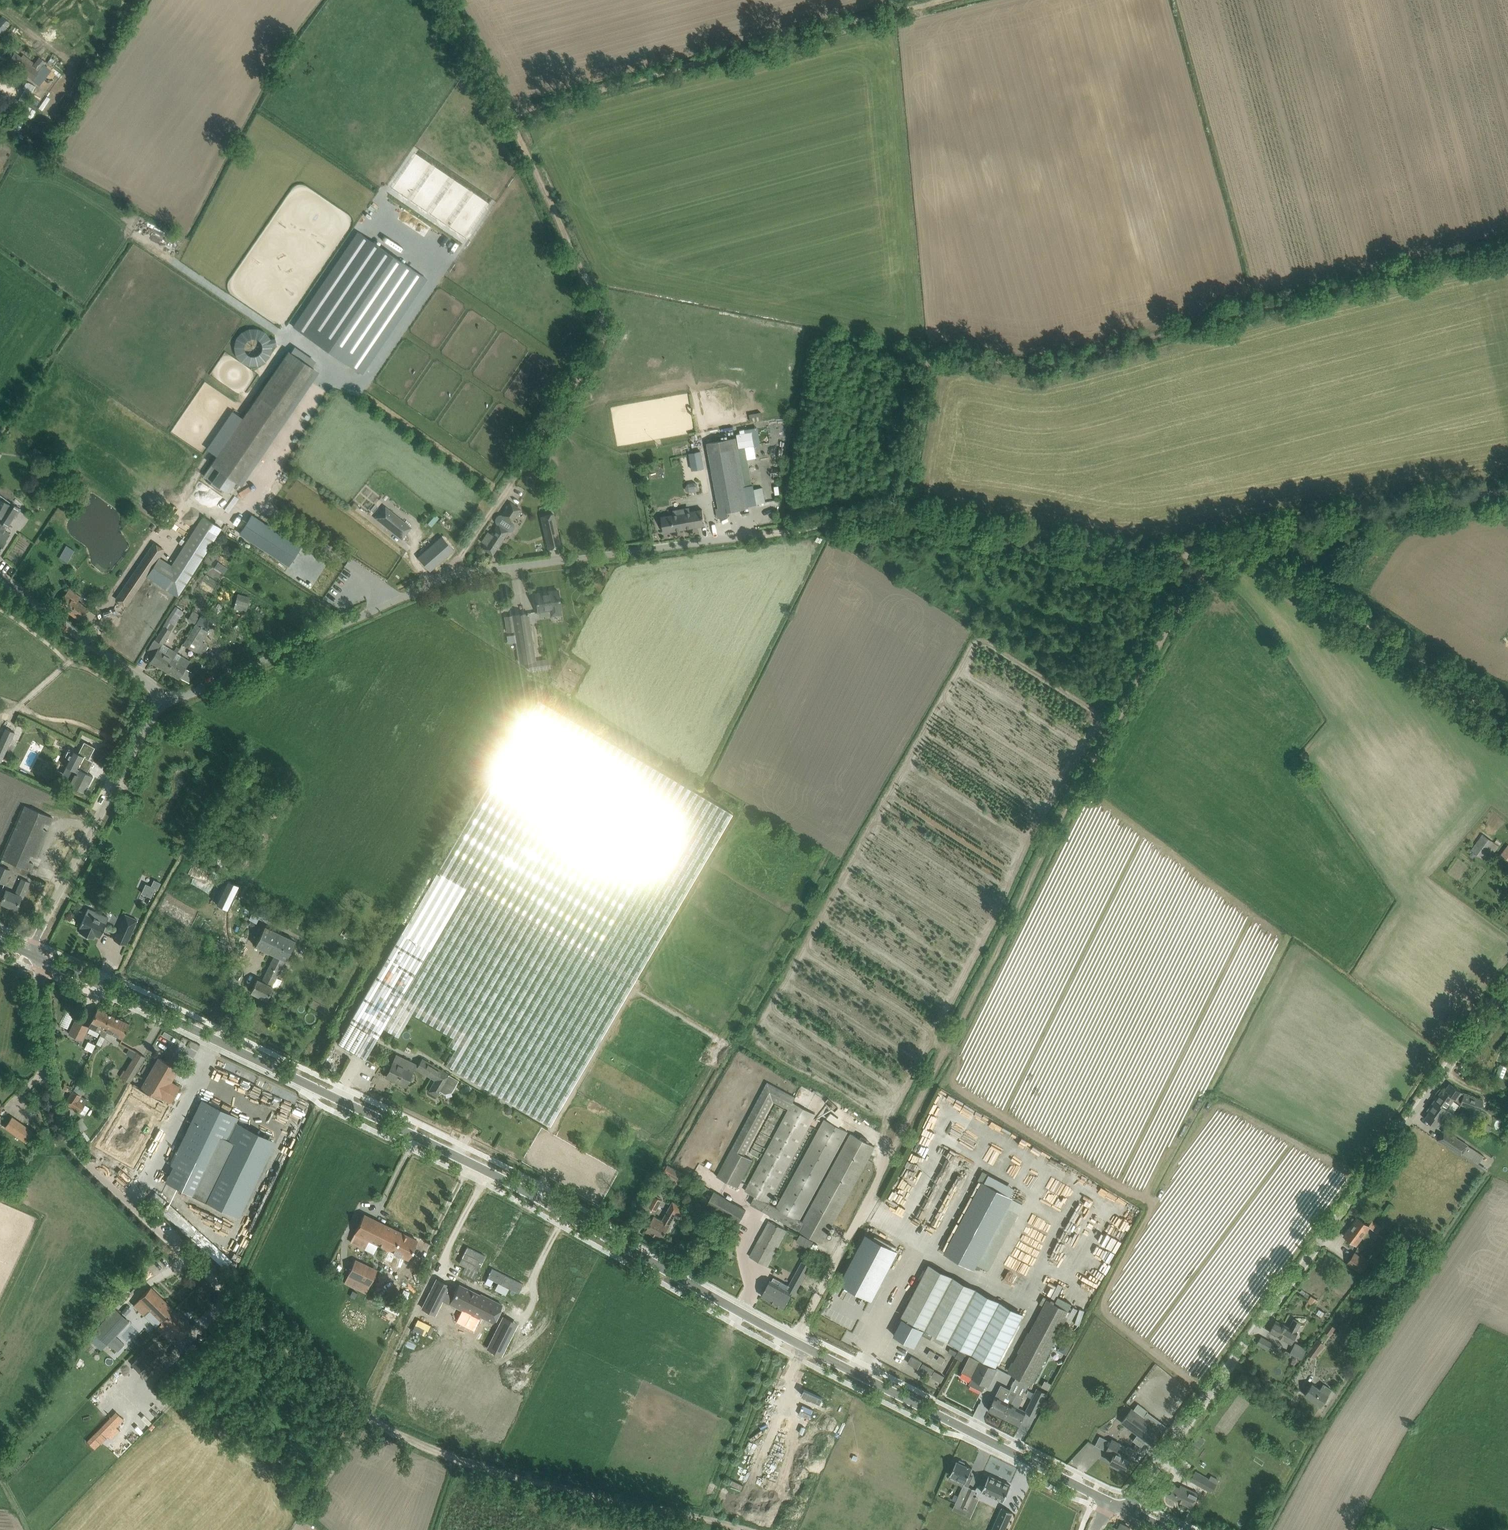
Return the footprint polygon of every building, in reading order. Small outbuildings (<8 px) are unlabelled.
[(21,71),(28,62),(15,52),(8,61),(21,71)] [(31,96),(37,85),(29,81),(24,93),(31,96)] [(359,232),(295,328),(361,372),(425,277),(359,232)] [(752,413),(753,421),(764,419),(763,412),(752,413)] [(748,508),(746,498),(735,438),(708,443),(719,508),(717,508),(719,518),(729,516),(728,512),(748,508)] [(238,480),(251,460),(226,443),(203,475),(228,492),(237,479),(238,480)] [(41,463),(47,456),(36,448),(30,455),(41,463)] [(534,473),(540,465),(532,460),(527,468),(534,473)] [(53,471),(56,466),(51,462),(47,466),(53,471)] [(704,470),(703,462),(694,464),(696,472),(704,470)] [(67,481),(70,476),(57,467),(54,472),(67,481)] [(699,489),(698,485),(696,483),(688,484),(687,484),(685,487),(686,491),(690,493),(697,492),(699,489)] [(754,505),(766,503),(763,488),(752,489),(751,490),(754,505)] [(10,504),(0,499),(0,521),(6,510),(10,504)] [(10,504),(6,510),(0,521),(0,550),(6,542),(6,541),(11,534),(5,530),(7,527),(8,527),(15,516),(16,517),(21,509),(19,508),(20,507),(11,502),(10,504)] [(497,523),(498,525),(492,535),(487,532),(481,541),(485,544),(483,548),(493,554),(508,531),(509,531),(510,531),(511,531),(512,530),(513,530),(513,529),(514,528),(514,527),(514,526),(514,525),(514,524),(514,523),(513,522),(512,521),(520,509),(510,502),(502,515),(500,515),(498,515),(497,516),(496,518),(496,520),(496,522),(497,523)] [(402,520),(384,505),(374,517),(392,532),(401,539),(406,533),(397,526),(402,520)] [(702,509),(682,513),(681,509),(673,510),(674,515),(661,517),(662,523),(664,533),(705,525),(703,515),(702,509)] [(546,540),(558,537),(553,513),(541,516),(546,540)] [(436,519),(432,522),(437,528),(445,521),(439,514),(435,518),(436,519)] [(251,515),(239,533),(289,565),(301,547),(251,515)] [(166,559),(152,580),(179,597),(221,530),(222,528),(202,516),(172,563),(166,559)] [(420,560),(423,563),(430,571),(454,549),(445,538),(420,560)] [(147,577),(165,549),(154,541),(115,600),(126,607),(147,577)] [(66,563),(74,550),(65,544),(57,557),(66,563)] [(224,573),(227,568),(218,561),(215,566),(224,573)] [(81,597),(77,594),(69,589),(64,596),(58,604),(81,621),(87,613),(89,610),(78,601),(81,597)] [(561,608),(559,600),(558,590),(549,591),(549,593),(536,595),(536,593),(535,593),(537,603),(538,611),(549,609),(550,615),(550,616),(562,614),(561,608)] [(235,603),(247,606),(250,597),(237,594),(235,603)] [(190,619),(196,622),(201,614),(194,610),(190,619)] [(528,613),(504,616),(506,628),(507,632),(515,630),(516,633),(517,642),(519,655),(520,662),(528,662),(529,670),(539,669),(550,667),(549,658),(538,660),(535,660),(534,653),(529,622),(528,613)] [(183,643),(187,645),(195,651),(208,631),(207,630),(212,623),(200,617),(196,624),(196,623),(183,643)] [(171,630),(174,625),(167,621),(156,640),(163,644),(171,630)] [(166,671),(177,653),(169,648),(166,653),(158,648),(150,661),(166,671)] [(177,653),(166,671),(179,678),(180,677),(188,682),(193,674),(185,669),(190,661),(182,656),(177,653)] [(338,1041),(337,1042),(354,1052),(366,1031),(378,1037),(383,1028),(398,1036),(412,1012),(453,1036),(448,1044),(455,1048),(446,1064),(550,1125),(732,813),(538,700),(371,985),(350,1021),(338,1041)] [(0,740),(0,760),(1,761),(14,732),(5,728),(0,740)] [(76,771),(69,784),(84,792),(93,776),(78,768),(84,756),(89,759),(95,747),(84,741),(78,753),(72,749),(64,764),(76,771)] [(50,825),(53,818),(24,805),(1,858),(30,870),(33,863),(27,860),(29,855),(36,857),(47,830),(41,828),(44,822),(50,825)] [(1491,840),(1486,836),(1483,834),(1470,850),(1487,862),(1499,846),(1491,840)] [(11,870),(0,866),(0,882),(5,884),(11,870)] [(22,898),(29,881),(22,878),(15,894),(6,890),(1,902),(16,909),(21,897),(22,898)] [(151,885),(150,886),(155,888),(157,890),(161,883),(154,879),(151,885)] [(225,879),(214,901),(217,903),(216,903),(227,909),(227,908),(230,909),(241,886),(238,885),(239,885),(228,880),(227,880),(225,879)] [(79,931),(82,933),(81,934),(87,937),(87,935),(93,938),(95,935),(100,937),(108,917),(88,908),(79,928),(80,928),(79,931)] [(114,939),(126,945),(137,920),(131,917),(127,925),(121,923),(114,939)] [(260,936),(255,945),(275,954),(271,962),(276,965),(280,957),(285,959),(286,960),(295,941),(264,926),(260,936)] [(224,958),(226,953),(215,949),(214,954),(224,958)] [(272,986),(285,959),(280,957),(276,965),(271,962),(262,981),(257,979),(251,991),(267,999),(273,987),(272,986)] [(97,1008),(88,1026),(101,1033),(103,1029),(107,1022),(109,1023),(112,1015),(97,1008)] [(129,1024),(114,1016),(112,1015),(109,1023),(107,1022),(103,1029),(101,1033),(100,1035),(105,1037),(107,1031),(113,1034),(122,1039),(123,1036),(129,1024)] [(67,1027),(70,1021),(64,1018),(61,1025),(67,1027)] [(88,1026),(82,1023),(75,1020),(68,1033),(76,1036),(82,1040),(88,1026)] [(164,1050),(172,1036),(162,1031),(155,1045),(164,1050)] [(88,1042),(85,1048),(91,1051),(94,1045),(88,1042)] [(137,1051),(125,1070),(123,1069),(119,1075),(129,1082),(145,1056),(137,1051)] [(391,1067),(386,1076),(405,1085),(414,1067),(431,1077),(436,1067),(422,1059),(419,1065),(397,1054),(391,1067)] [(175,1067),(158,1057),(140,1088),(163,1102),(165,1099),(170,1102),(179,1086),(171,1081),(178,1069),(179,1069),(181,1065),(177,1063),(175,1067)] [(1499,1075),(1505,1077),(1507,1065),(1502,1064),(1499,1075)] [(435,1079),(429,1091),(437,1096),(440,1091),(445,1093),(452,1091),(458,1080),(450,1075),(436,1067),(431,1077),(435,1079)] [(793,1102),(796,1097),(767,1082),(717,1176),(728,1183),(738,1188),(753,1160),(744,1156),(773,1101),(789,1109),(745,1190),(755,1195),(750,1204),(798,1230),(810,1236),(822,1243),(875,1146),(866,1142),(851,1133),(802,1222),(800,1221),(847,1131),(826,1120),(777,1207),(767,1202),(815,1114),(793,1102)] [(1461,1093),(1462,1092),(1450,1083),(1445,1091),(1442,1089),(1435,1099),(1453,1112),(1459,1105),(1452,1101),(1454,1098),(1458,1101),(1468,1104),(1467,1106),(1474,1109),(1474,1108),(1479,1110),(1483,1100),(1476,1098),(1475,1098),(1464,1094),(1463,1095),(1461,1093)] [(163,1102),(134,1084),(97,1147),(127,1164),(163,1102)] [(276,1093),(288,1098),(291,1090),(279,1085),(276,1093)] [(78,1100),(81,1095),(73,1090),(71,1094),(65,1102),(78,1111),(80,1112),(85,1104),(78,1100)] [(290,1102),(298,1104),(300,1096),(292,1094),(290,1102)] [(202,1099),(176,1152),(248,1187),(264,1155),(228,1138),(238,1117),(202,1099)] [(1425,1118),(1433,1124),(1438,1128),(1443,1121),(1445,1123),(1453,1112),(1435,1099),(1427,1110),(1429,1112),(1425,1118)] [(1496,1107),(1493,1105),(1490,1106),(1488,1109),(1488,1112),(1492,1114),(1495,1114),(1497,1110),(1496,1107)] [(12,1117),(5,1127),(15,1134),(27,1142),(34,1132),(22,1124),(12,1117)] [(1484,1123),(1482,1123),(1480,1127),(1488,1131),(1491,1126),(1484,1123)] [(1461,1155),(1462,1154),(1472,1161),(1478,1165),(1484,1157),(1477,1152),(1467,1145),(1468,1145),(1459,1139),(1444,1129),(1438,1140),(1453,1149),(1461,1155)] [(681,1173),(673,1168),(667,1164),(663,1171),(677,1180),(681,1173)] [(1013,1198),(1008,1195),(983,1182),(944,1253),(974,1270),(975,1268),(1013,1198)] [(937,1228),(955,1189),(943,1184),(938,1195),(932,1192),(919,1220),(937,1228)] [(715,1192),(706,1207),(738,1225),(747,1209),(715,1192)] [(648,1207),(654,1210),(656,1212),(662,1200),(655,1196),(648,1207)] [(682,1217),(686,1209),(673,1202),(669,1208),(662,1220),(654,1216),(651,1221),(646,1230),(662,1239),(667,1230),(670,1232),(673,1226),(672,1226),(670,1225),(676,1214),(682,1217)] [(227,1268),(235,1260),(174,1205),(167,1213),(227,1268)] [(355,1232),(350,1242),(364,1249),(373,1253),(378,1243),(379,1244),(390,1249),(392,1250),(401,1232),(378,1221),(364,1214),(355,1232)] [(1369,1227),(1357,1218),(1344,1236),(1352,1242),(1356,1245),(1369,1227)] [(772,1257),(786,1232),(769,1222),(755,1248),(750,1256),(768,1266),(772,1257)] [(390,1249),(388,1253),(393,1256),(395,1252),(409,1258),(417,1240),(401,1232),(392,1250),(390,1249)] [(810,1247),(813,1239),(801,1234),(798,1242),(810,1247)] [(866,1235),(841,1283),(871,1299),(896,1251),(866,1235)] [(1370,1260),(1383,1243),(1377,1239),(1364,1256),(1370,1260)] [(1436,1244),(1428,1239),(1424,1244),(1427,1246),(1427,1247),(1432,1250),(1436,1244)] [(1368,1262),(1355,1253),(1347,1263),(1360,1272),(1368,1262)] [(377,1269),(368,1265),(355,1259),(344,1282),(366,1292),(377,1269)] [(806,1272),(810,1265),(803,1261),(787,1290),(784,1288),(770,1280),(762,1295),(776,1303),(784,1308),(792,1293),(794,1294),(803,1277),(807,1279),(810,1274),(810,1273),(806,1272)] [(924,1327),(996,1365),(1022,1315),(929,1266),(903,1315),(904,1316),(924,1327)] [(446,1291),(443,1297),(465,1308),(464,1310),(471,1314),(481,1294),(480,1293),(480,1295),(459,1284),(453,1295),(446,1291)] [(144,1293),(139,1298),(145,1305),(139,1310),(142,1313),(156,1327),(162,1321),(163,1322),(176,1336),(179,1339),(184,1334),(191,1327),(182,1317),(151,1286),(144,1293)] [(432,1287),(422,1307),(435,1314),(442,1299),(443,1297),(446,1291),(445,1291),(444,1293),(432,1287)] [(481,1294),(471,1314),(479,1318),(481,1314),(491,1319),(490,1320),(494,1322),(502,1304),(481,1294)] [(1314,1307),(1318,1300),(1312,1296),(1309,1300),(1307,1303),(1314,1307)] [(1047,1299),(1010,1373),(1032,1385),(1056,1340),(1060,1332),(1071,1311),(1069,1310),(1047,1299)] [(400,1313),(401,1310),(388,1305),(387,1309),(400,1313)] [(1322,1317),(1325,1312),(1319,1308),(1316,1313),(1322,1317)] [(95,1329),(94,1330),(95,1331),(112,1348),(113,1346),(117,1350),(124,1342),(116,1335),(129,1321),(115,1309),(98,1326),(95,1329)] [(915,1346),(924,1330),(923,1329),(924,1327),(904,1316),(903,1319),(902,1319),(894,1335),(915,1346)] [(1297,1331),(1301,1323),(1294,1319),(1289,1327),(1276,1320),(1270,1332),(1291,1344),(1298,1331),(1297,1331)] [(1330,1336),(1336,1328),(1329,1323),(1324,1331),(1330,1336)] [(499,1325),(488,1348),(501,1355),(513,1332),(499,1325)] [(1060,1332),(1056,1340),(1062,1343),(1058,1350),(1066,1354),(1074,1340),(1066,1335),(1060,1332)] [(1268,1350),(1272,1344),(1272,1343),(1261,1337),(1257,1343),(1268,1350)] [(1318,1339),(1307,1353),(1314,1358),(1325,1344),(1318,1339)] [(157,1368),(169,1356),(154,1342),(131,1364),(146,1379),(157,1368)] [(1307,1348),(1304,1347),(1298,1344),(1293,1355),(1302,1359),(1307,1348)] [(964,1360),(967,1353),(960,1350),(957,1357),(964,1360)] [(970,1359),(963,1373),(972,1377),(969,1384),(982,1391),(986,1384),(988,1385),(993,1376),(997,1369),(980,1361),(979,1363),(970,1359)] [(919,1367),(944,1381),(947,1375),(923,1361),(919,1367)] [(1008,1385),(1013,1387),(1017,1378),(1013,1376),(1008,1385)] [(1028,1388),(1030,1384),(1022,1380),(1016,1393),(1004,1418),(1019,1425),(1023,1416),(1025,1413),(1026,1411),(1019,1407),(1025,1396),(1024,1396),(1028,1388)] [(1305,1395),(1313,1400),(1321,1405),(1332,1390),(1323,1384),(1320,1389),(1312,1384),(1305,1395)] [(1016,1393),(1013,1391),(1001,1385),(996,1396),(993,1401),(989,1410),(1004,1418),(1016,1393)] [(1038,1406),(1045,1391),(1037,1388),(1030,1402),(1038,1406)] [(1143,1417),(1148,1410),(1138,1403),(1133,1410),(1143,1417)] [(127,1405),(119,1412),(124,1418),(132,1411),(127,1405)] [(1143,1417),(1133,1410),(1132,1408),(1122,1422),(1138,1434),(1146,1440),(1153,1445),(1163,1432),(1156,1426),(1144,1417),(1143,1417)] [(124,1418),(116,1411),(88,1441),(96,1448),(124,1418)] [(1199,1435),(1193,1443),(1200,1447),(1205,1439),(1199,1435)] [(1100,1436),(1095,1445),(1106,1451),(1114,1455),(1110,1462),(1125,1469),(1135,1449),(1128,1445),(1127,1447),(1112,1439),(1111,1441),(1100,1436)] [(950,1474),(965,1481),(955,1502),(967,1508),(976,1488),(969,1485),(973,1476),(969,1474),(972,1468),(965,1464),(965,1463),(965,1462),(960,1460),(959,1460),(958,1461),(957,1461),(950,1474)] [(1208,1491),(1214,1482),(1216,1478),(1208,1473),(1205,1477),(1196,1471),(1190,1480),(1208,1491)] [(989,1475),(981,1491),(1003,1501),(1011,1485),(989,1475)] [(1192,1506),(1196,1497),(1198,1493),(1190,1489),(1181,1485),(1179,1488),(1172,1484),(1167,1494),(1192,1506)] [(992,1529),(1005,1529),(1013,1512),(1002,1507),(992,1529)]
